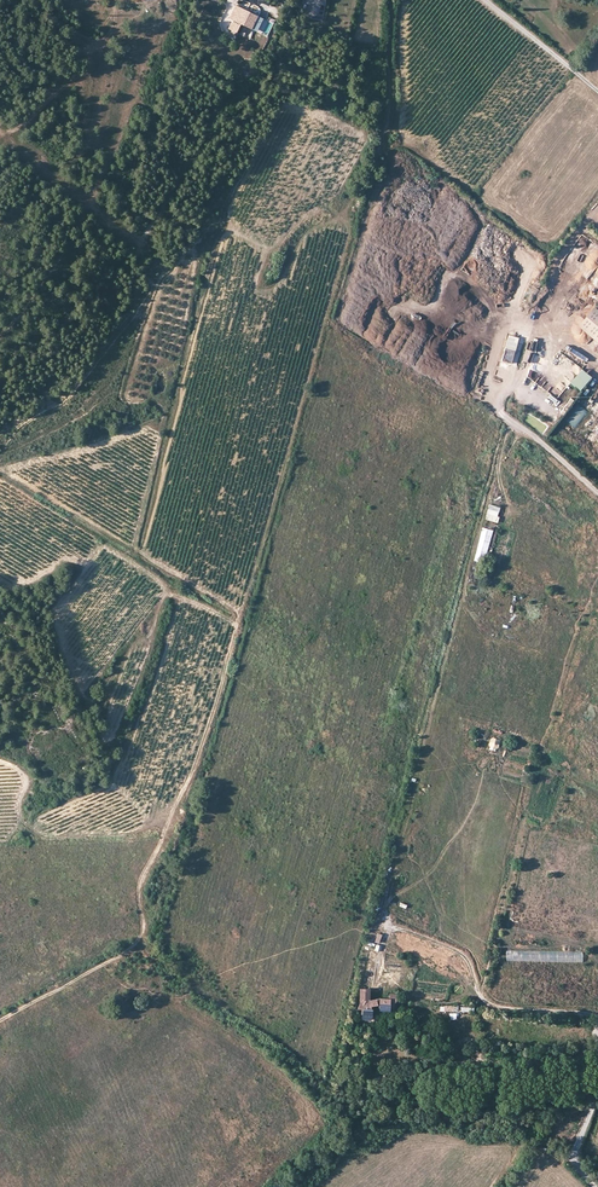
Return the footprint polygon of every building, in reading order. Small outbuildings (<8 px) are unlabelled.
[(252,29),(258,16),(236,6),(229,18),(233,20),(229,29),(237,33),(241,24),(252,29)] [(262,18),(258,16),(252,29),(256,30),(262,18)] [(593,306),(578,324),(597,341),(597,310),(593,306)] [(514,351),(518,337),(508,334),(504,349),(514,351)] [(536,348),(528,377),(556,399),(562,392),(536,372),(538,372),(541,368),(546,350),(536,348)] [(463,358),(457,368),(460,370),(466,360),(463,358)] [(581,390),(590,378),(580,370),(570,382),(581,390)] [(578,405),(565,421),(575,428),(588,412),(578,405)] [(484,519),(496,523),(500,507),(488,504),(484,519)] [(486,556),(492,530),(482,528),(476,554),(486,556)] [(423,838),(423,850),(430,850),(431,838),(423,838)] [(424,881),(426,885),(436,881),(434,876),(424,881)] [(360,987),(360,998),(367,999),(369,998),(369,987),(360,987)] [(367,999),(360,998),(356,1007),(363,1008),(363,1016),(370,1016),(371,1005),(377,1004),(381,1007),(388,1007),(388,1009),(393,1010),(394,1001),(396,1001),(397,993),(389,993),(389,997),(380,997),(377,997),(375,997),(370,998),(369,998),(367,999)] [(472,1004),(435,1006),(435,1012),(473,1011),(472,1004)] [(374,1005),(371,1005),(370,1016),(363,1016),(362,1020),(374,1020),(374,1005)] [(459,1017),(443,1018),(443,1027),(460,1027),(459,1017)]
